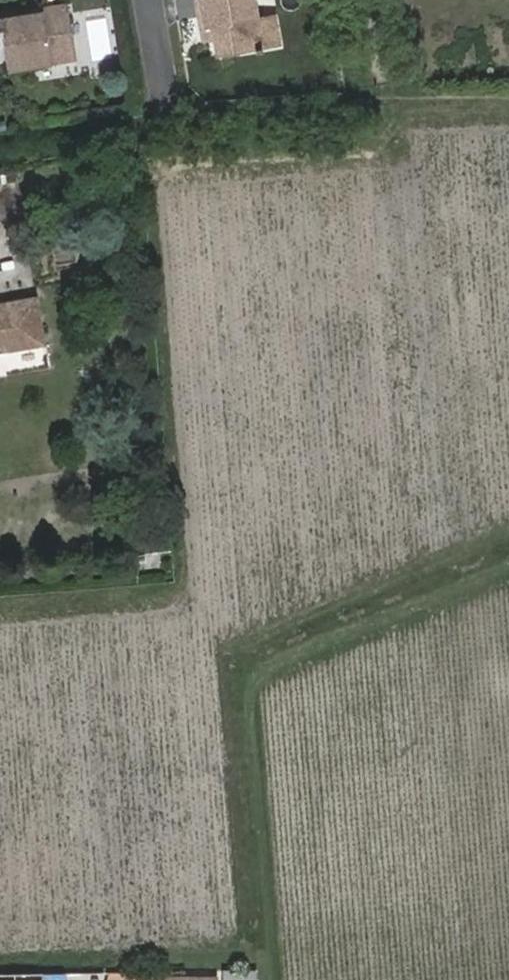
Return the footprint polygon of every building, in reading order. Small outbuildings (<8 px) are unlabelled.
[(205,0),(200,0),(208,44),(219,42),(216,25),(209,26),(205,0)] [(270,15),(265,16),(262,0),(205,0),(209,26),(216,25),(219,42),(222,57),(261,50),(262,54),(269,52),(268,48),(276,47),(270,15)] [(27,18),(1,22),(3,33),(0,34),(0,40),(4,40),(10,75),(79,64),(70,6),(70,5),(44,10),(45,15),(27,18)] [(26,13),(27,18),(45,15),(44,10),(26,13)] [(282,12),(270,15),(276,47),(288,45),(282,12)] [(47,352),(39,305),(0,311),(0,360),(47,352)] [(255,968),(220,967),(220,979),(255,979),(255,968)]
